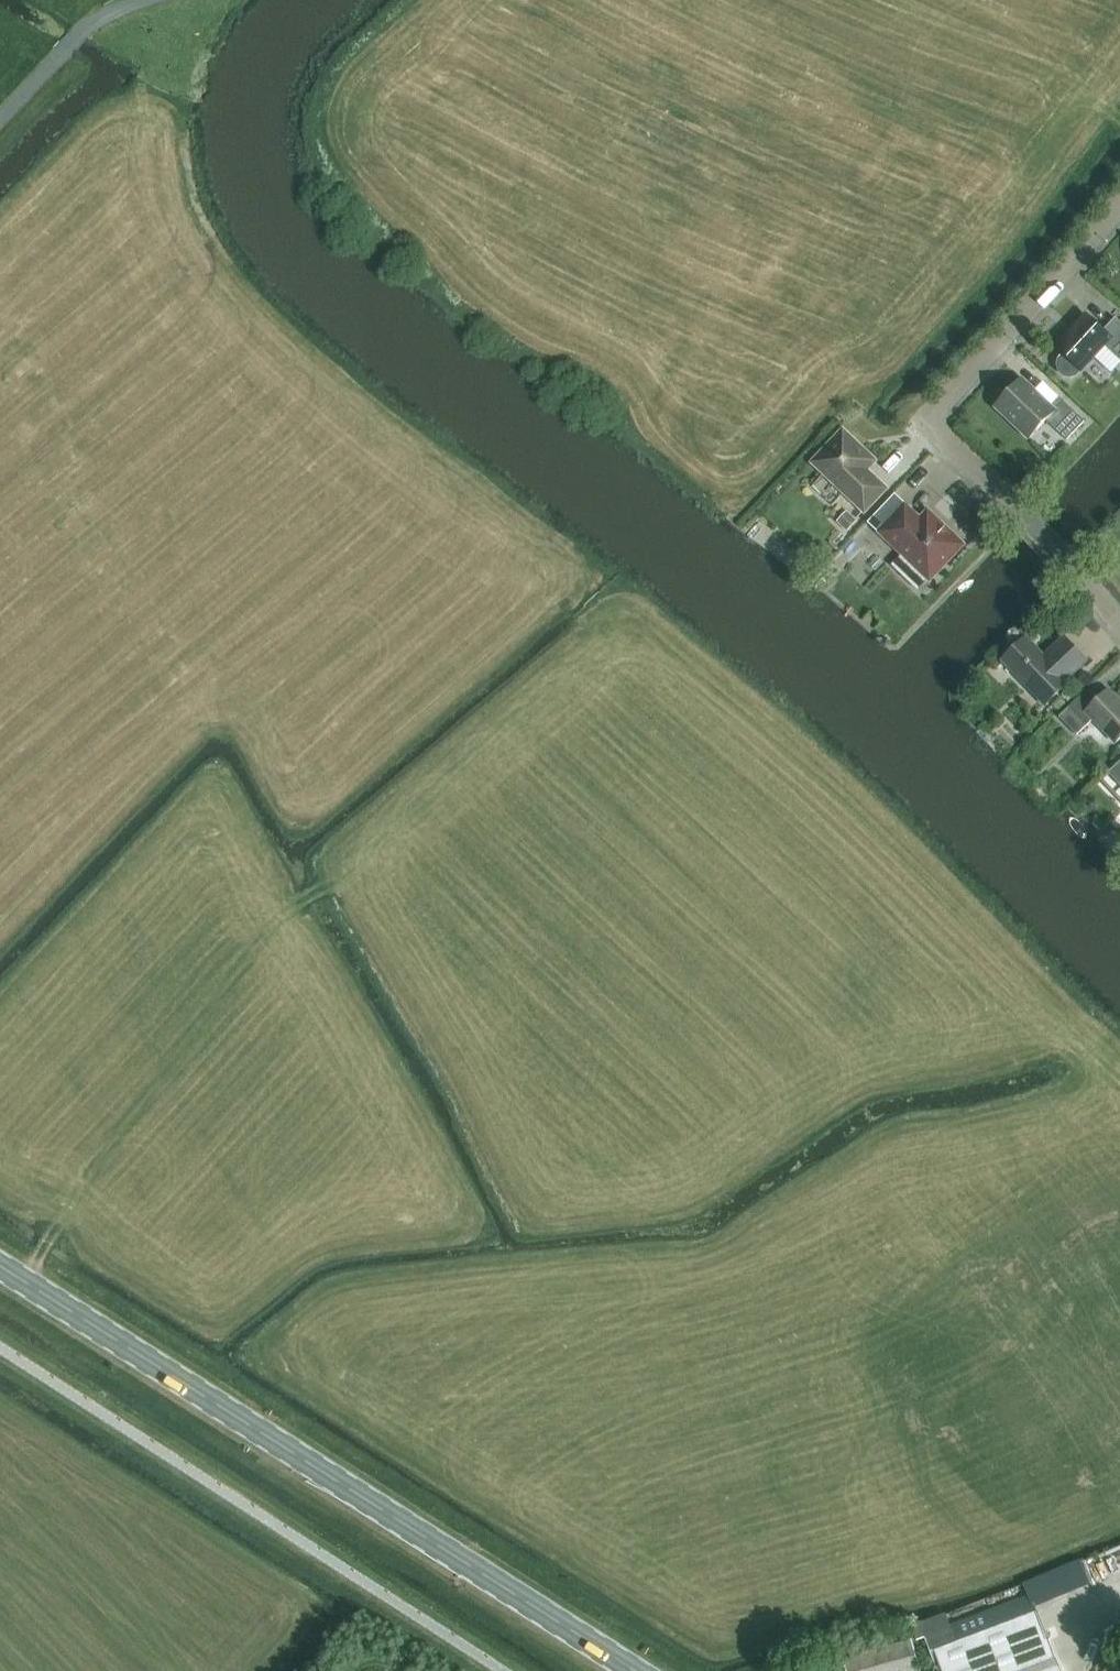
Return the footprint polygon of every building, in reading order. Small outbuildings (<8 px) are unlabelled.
[(1103,332),(1086,316),(1056,349),(1062,354),(1058,359),(1057,365),(1058,370),(1060,374),(1065,378),(1072,378),(1076,376),(1104,346),(1119,361),(1119,323),(1115,319),(1103,332)] [(1022,381),(1021,380),(995,408),(997,408),(998,407),(1030,437),(1028,438),(1029,439),(1046,421),(1067,441),(1084,422),(1059,398),(1049,410),(1021,383),(1022,381)] [(874,462),(843,433),(814,464),(864,511),(885,490),(865,471),(874,462)] [(920,522),(906,508),(881,534),(930,580),(949,559),(952,559),(965,546),(955,536),(951,536),(928,514),(920,522)] [(847,512),(836,522),(846,533),(857,522),(847,512)] [(1066,681),(1086,662),(1064,639),(1044,658),(1026,639),(1003,661),(1045,705),(1068,683),(1066,681)] [(1119,739),(1119,703),(1108,691),(1091,708),(1081,697),(1059,717),(1077,736),(1094,720),(1116,743),(1119,739)] [(1111,773),(1119,782),(1119,765),(1111,773)] [(1037,1629),(1026,1598),(924,1637),(936,1667),(939,1666),(941,1670),(1059,1670),(1048,1640),(1042,1627),(1037,1629)] [(912,1641),(843,1659),(846,1670),(920,1670),(912,1641)]
